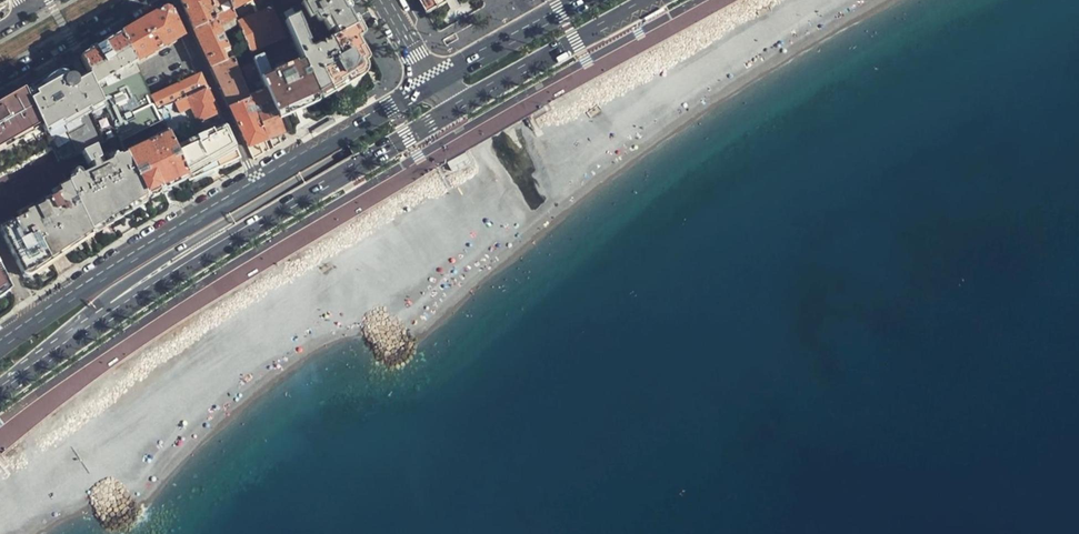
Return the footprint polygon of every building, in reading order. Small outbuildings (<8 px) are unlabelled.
[(193,30),(209,22),(207,17),(206,15),(212,9),(209,0),(182,0),(179,2),(193,30)] [(212,9),(229,0),(209,0),(212,9)] [(232,7),(229,0),(212,9),(214,13),(215,16),(232,7)] [(229,0),(232,7),(233,10),(246,3),(250,0),(251,0),(229,0)] [(256,15),(250,0),(246,3),(252,16),(256,15)] [(341,0),(304,0),(281,13),(294,42),(302,60),(317,95),(359,71),(362,65),(359,59),(363,56),(354,39),(357,37),(360,36),(341,0)] [(425,15),(450,0),(416,0),(425,15)] [(222,33),(239,24),(238,22),(233,10),(232,7),(215,16),(216,18),(222,33)] [(239,24),(250,51),(283,38),(270,9),(256,15),(252,16),(238,22),(239,24)] [(145,21),(122,34),(135,62),(180,35),(170,14),(161,12),(145,21)] [(209,22),(193,30),(200,45),(207,60),(211,68),(226,62),(222,51),(229,49),(222,33),(216,18),(209,22)] [(135,62),(122,34),(103,45),(79,58),(87,73),(93,86),(135,62)] [(302,60),(294,42),(261,56),(269,74),(302,60)] [(295,105),(317,95),(302,60),(269,74),(261,56),(254,60),(255,63),(260,76),(266,91),(276,114),(295,105)] [(226,62),(211,68),(221,87),(230,106),(249,98),(233,59),(226,62)] [(151,96),(135,62),(93,86),(102,105),(118,137),(119,140),(162,120),(157,109),(151,96)] [(255,63),(242,68),(247,81),(260,76),(255,63)] [(64,66),(23,90),(41,128),(43,132),(63,121),(64,123),(91,109),(92,110),(102,105),(93,86),(87,73),(75,80),(73,76),(71,76),(69,75),(65,78),(64,75),(66,70),(64,66)] [(157,109),(206,88),(202,81),(199,75),(151,96),(157,109)] [(249,84),(254,96),(260,93),(256,86),(255,86),(253,82),(249,84)] [(168,135),(218,112),(206,88),(157,109),(162,120),(167,133),(168,135)] [(41,128),(23,90),(0,103),(0,152),(41,128)] [(257,116),(266,139),(277,134),(283,132),(276,114),(266,91),(260,93),(254,96),(249,98),(254,109),(258,107),(261,114),(257,116)] [(249,98),(230,106),(249,147),(259,142),(266,139),(257,116),(254,109),(249,98)] [(94,148),(118,137),(102,105),(92,110),(91,109),(64,123),(63,121),(43,132),(51,149),(59,165),(81,154),(94,148)] [(215,169),(240,157),(225,127),(204,137),(203,135),(196,138),(197,140),(175,149),(176,151),(179,156),(187,174),(190,180),(215,169)] [(0,152),(0,178),(51,149),(43,132),(41,128),(0,152)] [(137,177),(147,198),(162,191),(160,187),(168,184),(187,174),(179,156),(172,159),(169,154),(176,151),(175,149),(168,135),(167,133),(156,138),(157,140),(126,155),(135,172),(144,168),(145,170),(143,172),(144,173),(137,177)] [(121,215),(147,198),(137,177),(135,172),(126,155),(118,158),(113,161),(107,163),(102,166),(98,157),(94,148),(81,154),(91,171),(81,176),(76,179),(67,183),(92,233),(121,215)] [(67,183),(59,165),(51,149),(0,178),(0,229),(28,213),(27,211),(48,199),(46,197),(57,192),(55,189),(67,183)] [(113,161),(118,158),(114,149),(108,151),(113,161)] [(103,154),(98,157),(102,166),(107,163),(103,154)] [(71,169),(76,179),(81,176),(77,166),(71,169)] [(92,233),(67,183),(55,189),(57,192),(46,197),(48,199),(27,211),(28,213),(0,229),(0,233),(21,271),(24,276),(55,256),(92,233)] [(9,289),(4,280),(2,275),(0,272),(0,295),(9,289)]
